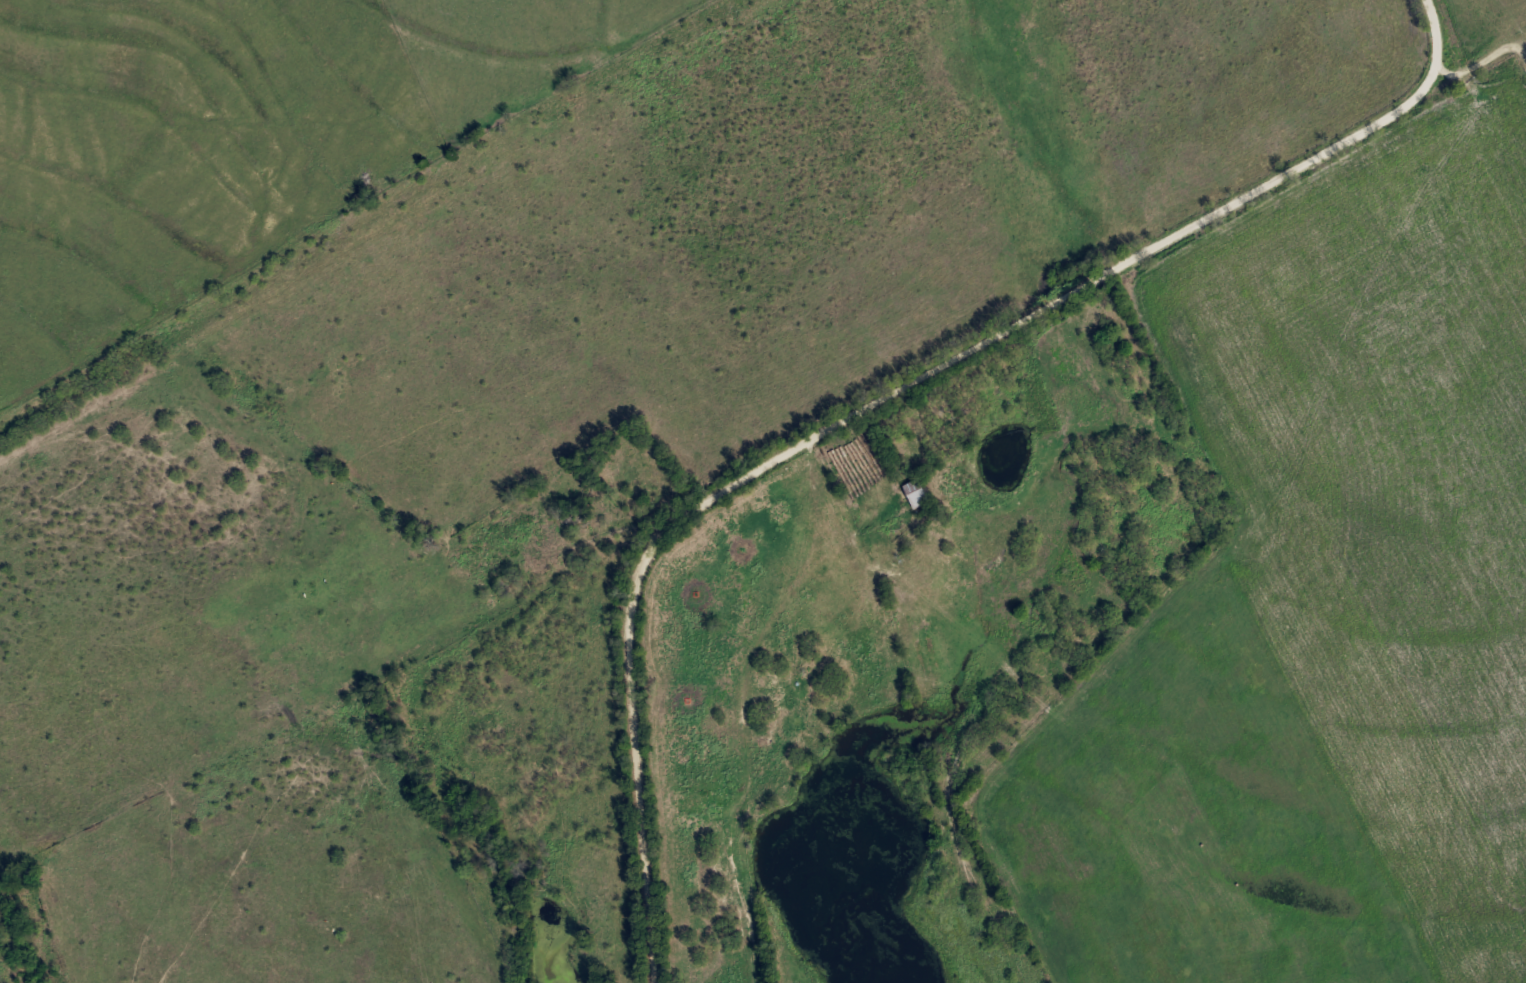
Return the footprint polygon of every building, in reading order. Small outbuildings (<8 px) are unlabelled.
[(926,500),(911,507),(900,484),(915,477),(926,500)]
